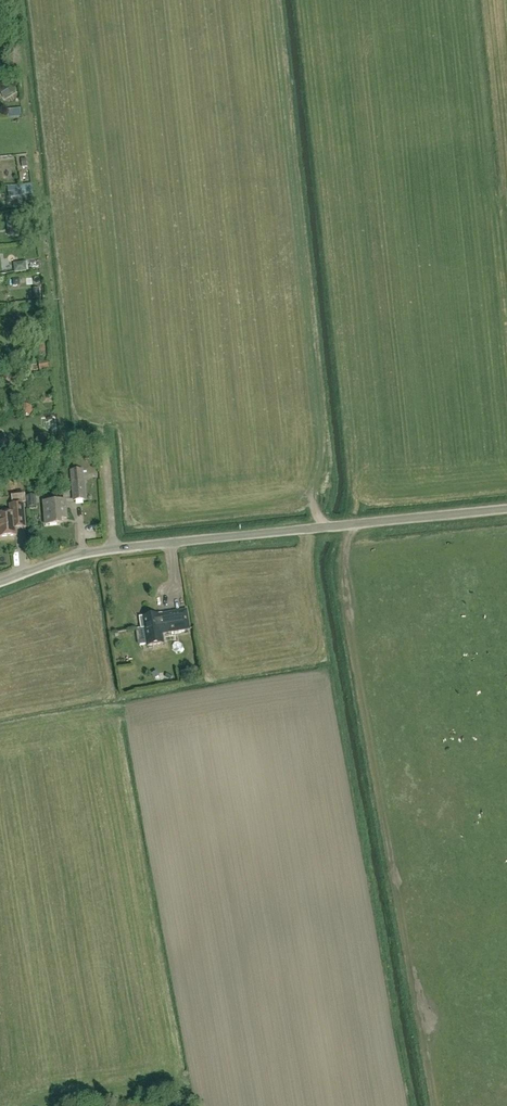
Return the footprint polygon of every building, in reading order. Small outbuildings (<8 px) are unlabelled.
[(2,92),(7,99),(18,92),(13,85),(2,92)] [(7,188),(9,200),(20,199),(19,187),(7,188)] [(6,217),(8,230),(19,229),(18,216),(6,217)] [(29,264),(18,266),(19,273),(30,271),(29,264)] [(49,371),(48,361),(39,362),(40,372),(49,371)] [(15,366),(7,376),(14,382),(22,373),(15,366)] [(71,471),(72,481),(74,502),(85,501),(83,480),(82,470),(71,471)] [(36,507),(35,495),(26,496),(27,508),(36,507)] [(65,501),(43,503),(45,525),(61,524),(61,519),(67,519),(65,501)] [(15,535),(15,528),(24,527),(23,503),(12,504),(13,513),(0,513),(0,536),(15,535)] [(162,644),(160,631),(167,630),(167,632),(189,628),(186,610),(162,614),(139,618),(141,629),(144,628),(147,647),(162,644)]
